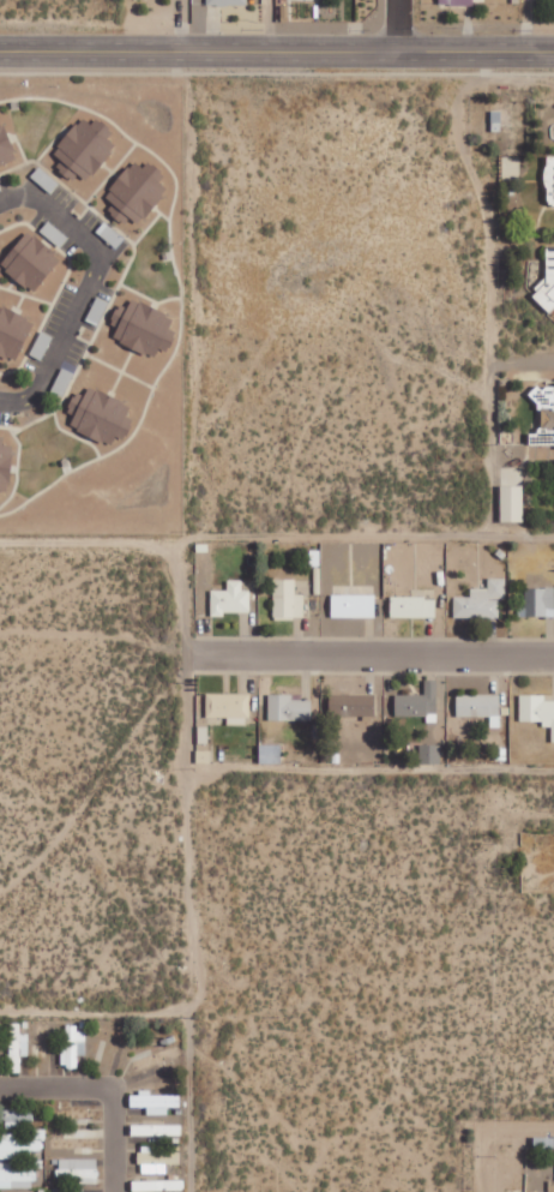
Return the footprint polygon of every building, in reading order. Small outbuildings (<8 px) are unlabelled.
[(102,131),(108,125),(98,116),(92,123),(83,116),(54,151),(63,159),(60,164),(85,185),(118,144),(102,131)] [(17,158),(0,117),(0,165),(17,158)] [(544,203),(553,205),(553,153),(551,153),(544,203)] [(137,229),(169,187),(155,176),(161,169),(149,160),(144,167),(135,159),(106,196),(114,202),(110,208),(137,229)] [(69,238),(49,220),(41,229),(60,247),(69,238)] [(63,258),(29,230),(1,263),(34,292),(63,258)] [(543,304),(553,304),(553,245),(542,245),(543,304)] [(101,321),(108,300),(96,296),(89,316),(101,321)] [(156,356),(160,347),(169,351),(177,331),(170,329),(175,316),(132,299),(129,307),(119,303),(111,324),(118,327),(114,339),(156,356)] [(35,320),(0,304),(0,353),(17,361),(35,320)] [(53,335),(41,330),(30,355),(42,360),(53,335)] [(534,385),(534,408),(542,408),(541,438),(547,438),(547,433),(553,433),(553,386),(534,385)] [(112,444),(116,435),(126,439),(134,419),(127,416),(132,404),(89,386),(85,397),(76,393),(67,411),(76,415),(70,426),(112,444)] [(10,491),(14,444),(1,443),(2,434),(0,434),(0,490),(10,491)] [(524,521),(523,484),(501,484),(501,522),(524,521)] [(506,577),(489,577),(489,588),(471,588),(471,596),(454,596),(454,617),(499,617),(499,598),(506,598),(506,577)] [(296,578),(274,579),(274,619),(305,618),(304,594),(296,594),(296,578)] [(250,589),(243,590),(243,579),(228,580),(228,590),(211,590),(211,613),(251,613),(250,589)] [(526,588),(526,616),(553,615),(553,587),(526,588)] [(376,594),(332,594),(332,616),(376,617),(376,594)] [(437,618),(437,596),(391,596),(391,617),(437,618)] [(396,693),(396,715),(427,715),(427,720),(437,720),(438,679),(425,679),(425,694),(396,693)] [(250,694),(207,693),(207,717),(228,717),(228,724),(249,725),(250,694)] [(458,717),(490,716),(490,727),(501,727),(501,693),(457,695),(458,717)] [(294,694),(269,694),(269,720),(312,720),(312,700),(294,699),(294,694)] [(375,715),(375,695),(332,694),(331,714),(375,715)] [(520,695),(521,723),(553,723),(553,742),(553,700),(546,701),(546,694),(520,695)] [(260,763),(282,764),(282,744),(260,744),(260,763)] [(441,744),(420,744),(420,763),(441,763),(441,744)] [(29,1034),(21,1033),(21,1023),(11,1022),(10,1072),(21,1072),(21,1055),(29,1056),(29,1034)] [(86,1055),(87,1028),(67,1027),(67,1045),(62,1045),(61,1067),(78,1067),(78,1055),(86,1055)] [(150,1095),(150,1093),(131,1093),(131,1107),(148,1107),(148,1114),(168,1115),(168,1107),(181,1107),(181,1095),(150,1095)] [(133,1135),(154,1135),(154,1125),(133,1126),(133,1135)] [(15,1140),(15,1135),(0,1135),(0,1159),(32,1159),(31,1151),(43,1150),(43,1139),(15,1140)] [(536,1136),(536,1147),(553,1148),(553,1136),(536,1136)] [(179,1152),(155,1152),(155,1146),(140,1146),(140,1173),(165,1173),(166,1164),(179,1164),(179,1152)] [(57,1159),(58,1181),(98,1181),(97,1159),(57,1159)] [(35,1188),(35,1169),(12,1169),(12,1163),(0,1163),(0,1188),(35,1188)] [(133,1191),(184,1190),(183,1180),(133,1181),(133,1191)]
